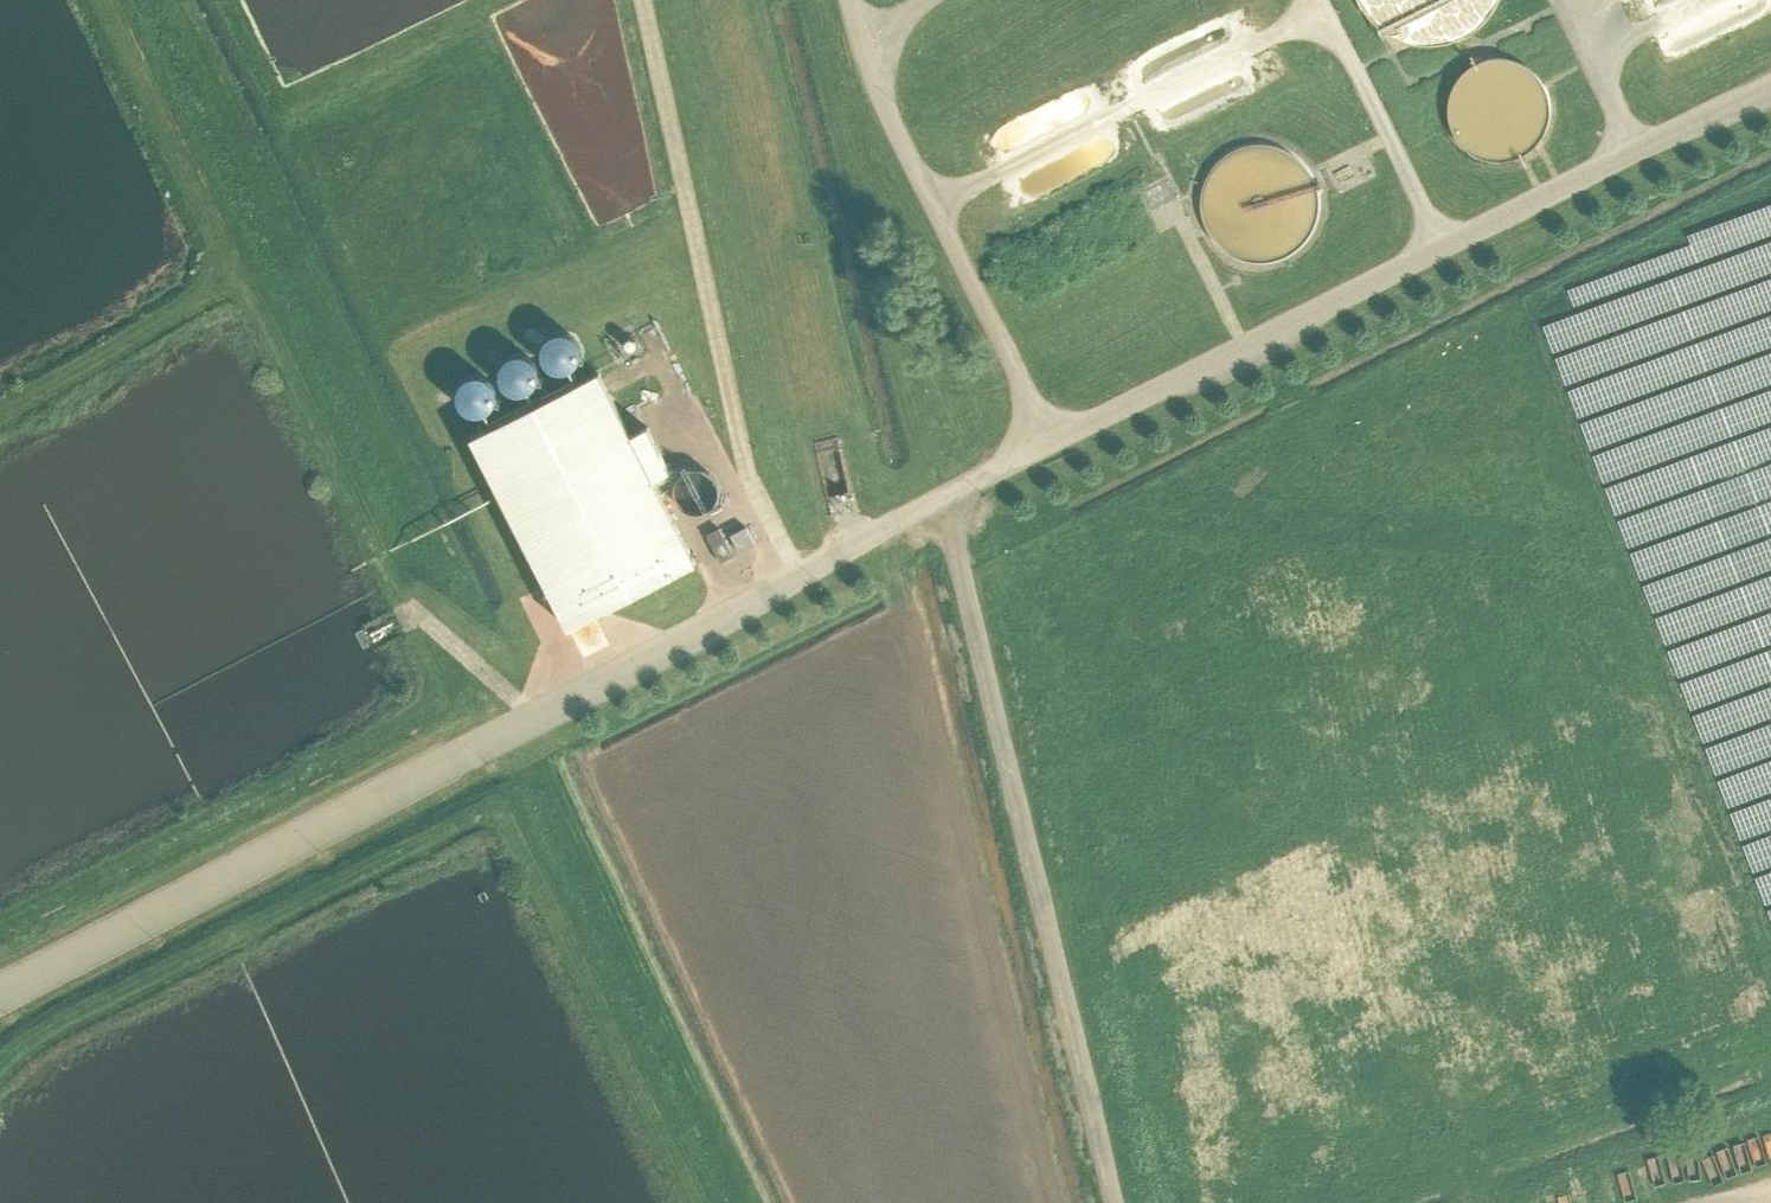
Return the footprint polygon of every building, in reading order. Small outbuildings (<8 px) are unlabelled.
[(1372,35),(1423,42),(1421,61),(1428,78),(1427,91),(1430,99),(1438,100),(1436,112),(1441,122),(1447,72),(1487,55),(1517,58),(1510,44),(1454,37),(1493,20),(1496,0),(1357,0),(1372,35)] [(1549,150),(1541,57),(1444,65),(1451,158),(1549,150)] [(1309,246),(1314,205),(1298,149),(1252,144),(1206,158),(1200,209),(1209,240),(1232,243),(1237,259),(1256,261),(1309,246)] [(520,373),(503,351),(480,368),(496,391),(520,373)] [(483,390),(454,370),(437,395),(467,415),(483,390)] [(466,439),(564,630),(691,564),(646,477),(662,469),(643,431),(627,439),(593,374),(466,439)] [(731,536),(739,553),(755,545),(746,528),(731,536)] [(719,529),(706,535),(715,552),(727,546),(719,529)] [(733,556),(727,546),(715,552),(720,563),(733,556)]
